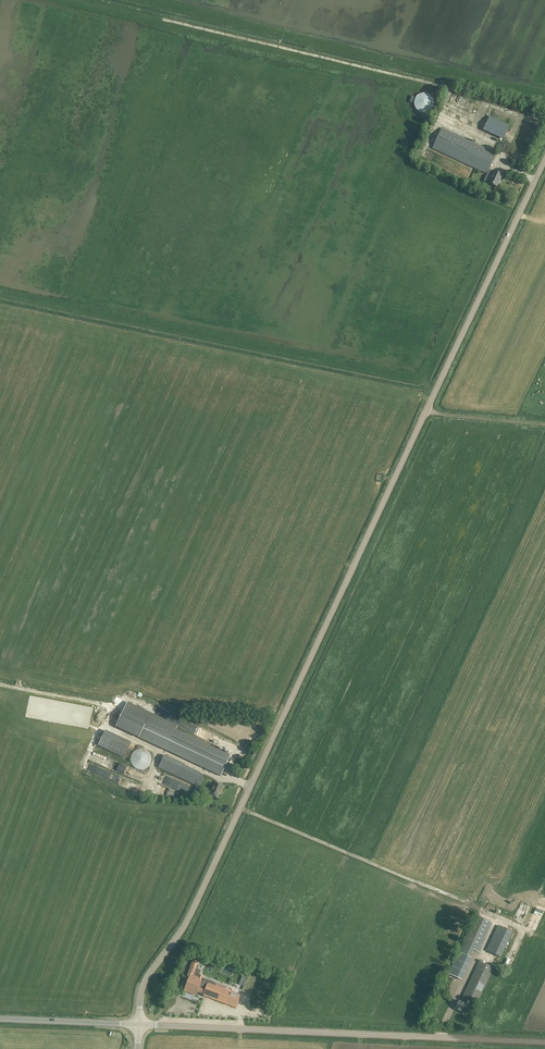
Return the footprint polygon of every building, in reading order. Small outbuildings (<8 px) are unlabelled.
[(427,94),(424,94),(421,94),(419,95),(417,97),(416,98),(414,101),(414,105),(415,108),(417,110),(418,111),(420,113),(422,113),(424,113),(428,113),(430,112),(432,110),(433,107),(434,105),(434,102),(433,100),(432,98),(429,95),(427,94)] [(510,126),(489,117),(483,130),(504,139),(510,126)] [(496,154),(442,128),(432,148),(487,174),(488,173),(492,176),(488,184),(496,187),(502,176),(489,170),(496,154)] [(116,727),(221,776),(230,756),(176,730),(177,726),(127,703),(116,727)] [(124,758),(131,743),(113,735),(107,750),(124,758)] [(145,750),(143,749),(141,749),(138,750),(136,751),(134,752),(132,754),(131,757),(131,760),(131,763),(133,766),(134,767),(136,769),(138,770),(142,770),(144,770),(146,769),(148,767),(150,765),(151,763),(151,760),(151,758),(150,755),(149,753),(147,751),(145,750)] [(200,773),(164,755),(159,767),(194,785),(200,773)] [(215,783),(209,794),(210,795),(210,796),(213,798),(214,797),(217,798),(221,791),(222,792),(224,787),(219,785),(215,783)] [(196,784),(191,795),(196,797),(200,787),(198,786),(199,785),(196,784)] [(532,915),(543,919),(544,913),(544,910),(536,906),(532,915)] [(491,923),(475,915),(448,974),(461,980),(471,958),(470,958),(474,950),(478,952),(491,923)] [(513,933),(498,926),(486,951),(501,958),(513,933)] [(204,982),(201,981),(203,976),(199,975),(201,970),(196,968),(198,962),(193,961),(188,976),(189,977),(185,989),(190,991),(190,992),(197,994),(197,991),(204,994),(204,995),(225,1003),(230,992),(226,990),(227,987),(205,979),(204,982)] [(457,1004),(455,1009),(465,1014),(468,1009),(468,1007),(471,1001),(476,1004),(493,969),(479,962),(462,997),(463,998),(460,1003),(458,1002),(457,1004)] [(230,992),(225,1003),(236,1007),(240,996),(230,992)]
